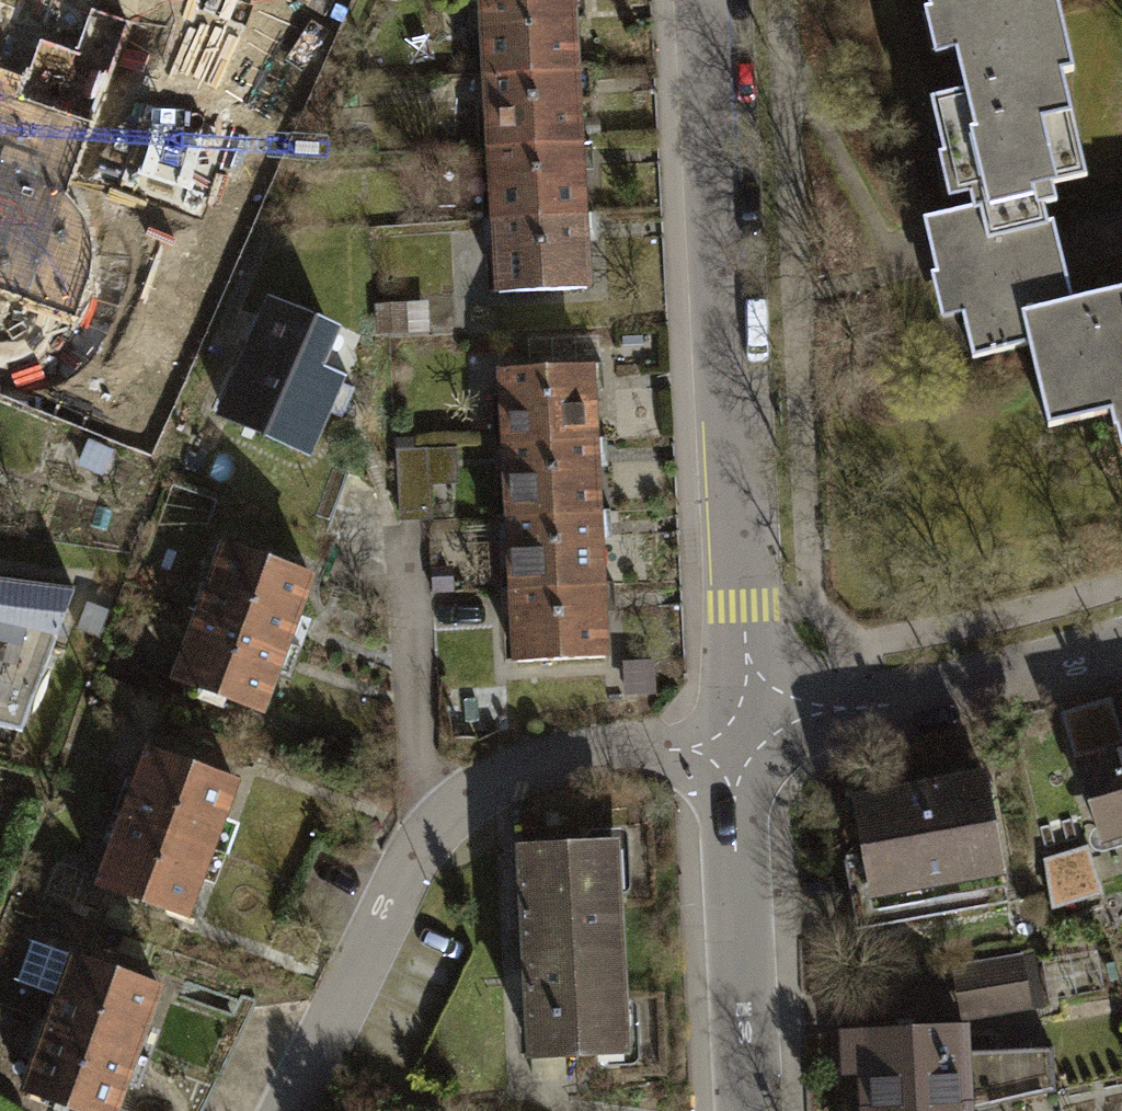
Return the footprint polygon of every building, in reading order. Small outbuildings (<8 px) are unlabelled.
[(38,272),(56,197),(106,209),(121,145),(170,156),(189,77),(240,89),(256,21),(308,33),(315,0),(109,0),(103,27),(56,16),(39,86),(0,77),(0,263),(38,272)] [(37,0),(0,0),(0,16),(30,25),(37,0)] [(574,70),(570,0),(539,0),(484,3),(488,76),(574,70)] [(1062,71),(1070,69),(1056,0),(921,0),(934,58),(955,54),(963,92),(1062,71)] [(492,148),(578,144),(574,70),(488,76),(492,148)] [(1062,71),(963,92),(986,200),(915,215),(925,264),(937,319),(964,313),(973,358),(1027,346),(1020,312),(1068,302),(1057,247),(1048,204),(1058,201),(1041,124),(1072,117),(1062,71)] [(496,219),(582,215),(578,144),(492,148),(496,219)] [(500,290),(585,286),(582,215),(496,219),(500,290)] [(1068,302),(1020,312),(1027,346),(1045,430),(1113,415),(1120,450),(1121,450),(1121,291),(1068,302)] [(332,329),(274,305),(227,418),(305,450),(322,409),(344,418),(356,389),(314,371),(332,329)] [(508,444),(594,439),(590,366),(504,371),(508,444)] [(512,518),(599,514),(594,439),(508,444),(512,518)] [(399,452),(402,513),(431,512),(427,451),(399,452)] [(515,590),(602,586),(599,514),(512,518),(515,590)] [(201,612),(285,643),(309,577),(225,546),(201,612)] [(0,579),(0,724),(22,730),(75,589),(0,579)] [(520,662),(606,657),(602,586),(515,590),(520,662)] [(175,680),(260,710),(285,643),(201,612),(175,680)] [(1076,757),(1121,743),(1121,732),(1112,699),(1063,714),(1076,757)] [(229,794),(234,781),(150,750),(125,817),(209,848),(229,794)] [(1077,763),(1101,840),(1121,834),(1121,750),(1077,763)] [(1009,902),(983,777),(858,803),(865,845),(860,846),(854,848),(849,852),(847,855),(846,860),(846,866),(859,931),(1009,902)] [(180,927),(266,958),(326,832),(229,794),(209,848),(184,916),(180,927)] [(184,916),(209,848),(125,817),(100,884),(184,916)] [(627,1056),(617,845),(526,849),(536,1061),(627,1056)] [(1102,888),(1089,847),(1046,858),(1051,902),(1102,888)] [(159,987),(33,941),(18,983),(60,998),(51,1022),(135,1053),(159,987)] [(1035,1010),(1027,955),(960,965),(968,1020),(1035,1010)] [(234,1015),(159,987),(135,1053),(114,1110),(187,1110),(234,1015)] [(51,1022),(25,1091),(81,1110),(114,1110),(135,1053),(51,1022)] [(1060,1104),(1056,1058),(976,1061),(975,1035),(841,1041),(843,1088),(865,1087),(866,1110),(1027,1110),(1060,1104)]
